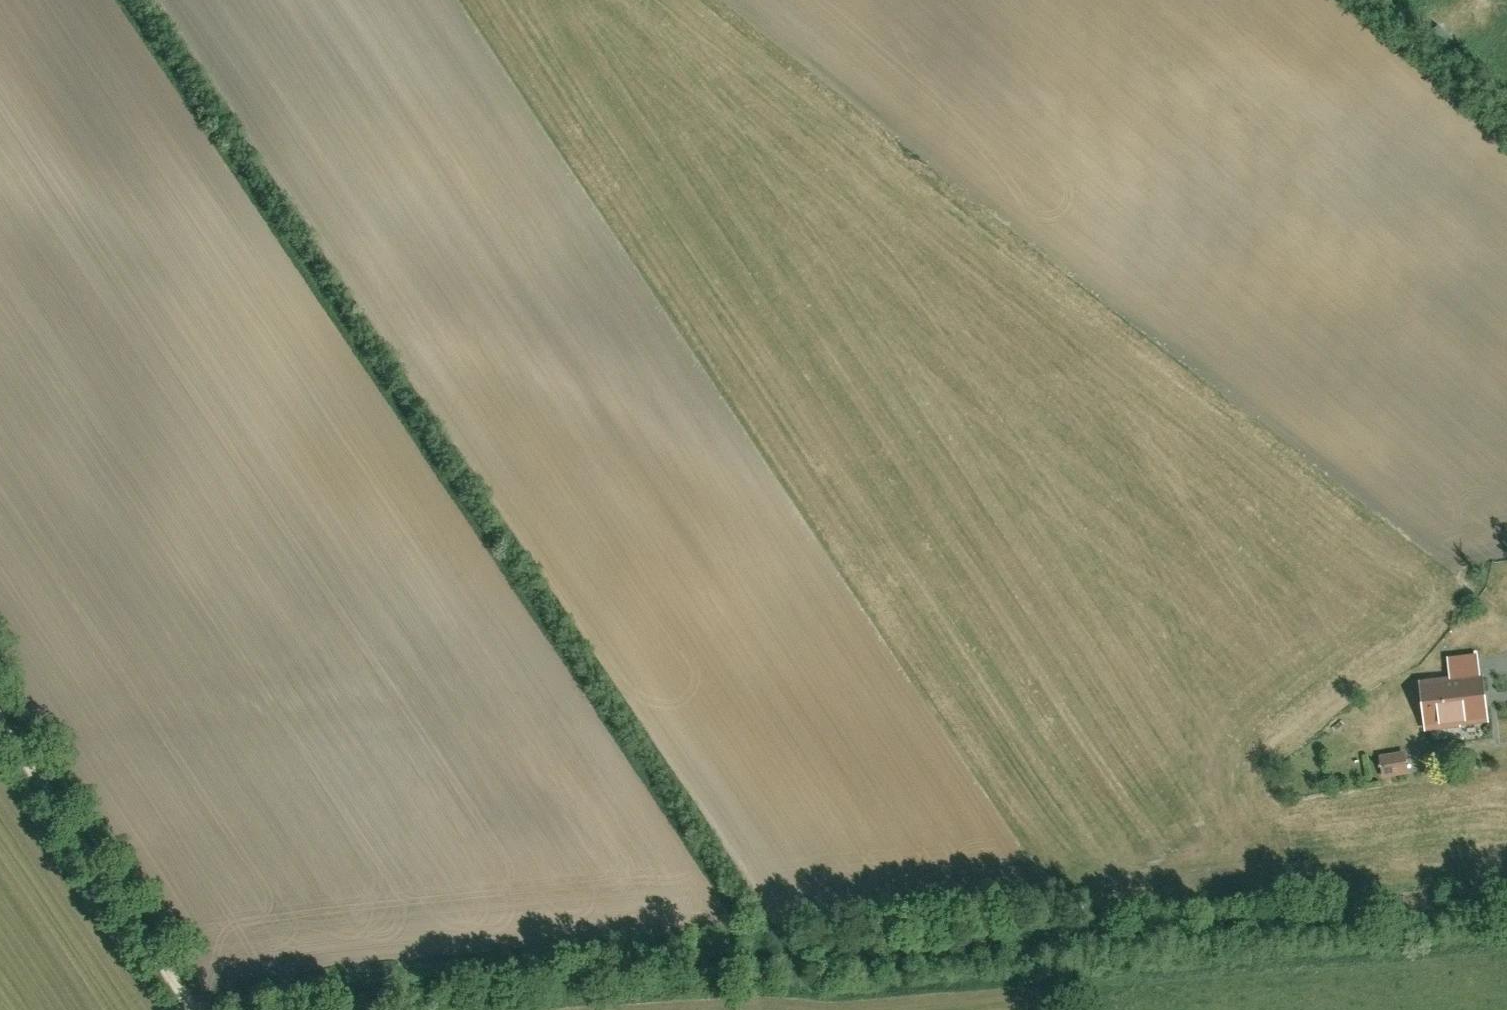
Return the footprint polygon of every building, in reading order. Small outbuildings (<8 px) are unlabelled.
[(1481,677),(1421,683),(1426,728),(1485,723),(1481,677)] [(1406,751),(1381,756),(1385,779),(1410,774),(1406,751)]
